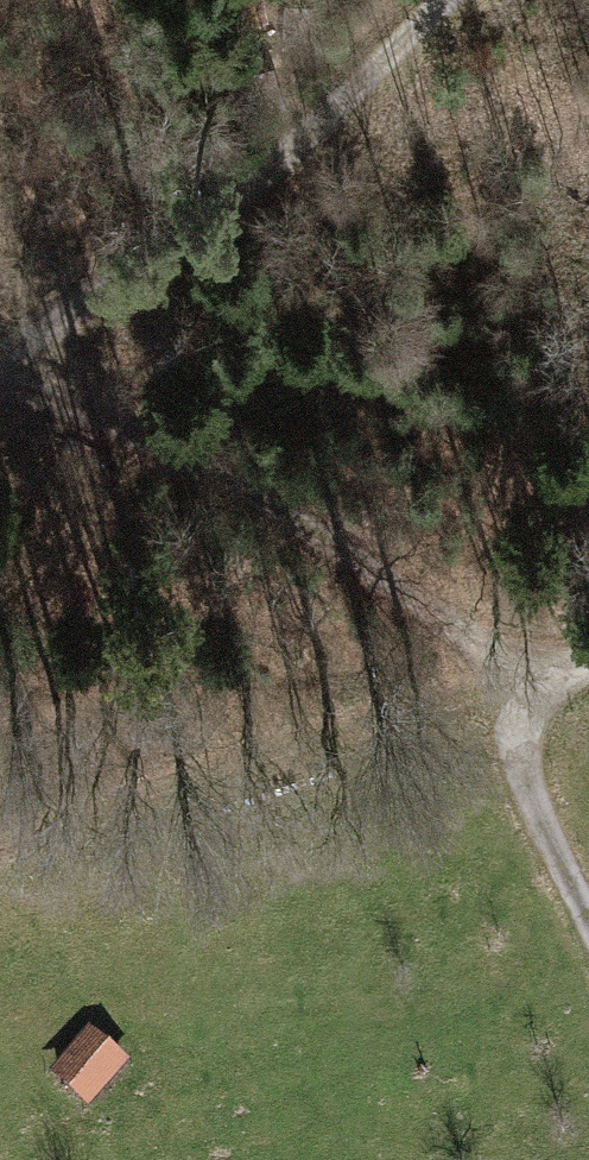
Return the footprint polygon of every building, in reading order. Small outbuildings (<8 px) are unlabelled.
[(128,1062),(87,1029),(49,1076),(89,1109),(128,1062)]
